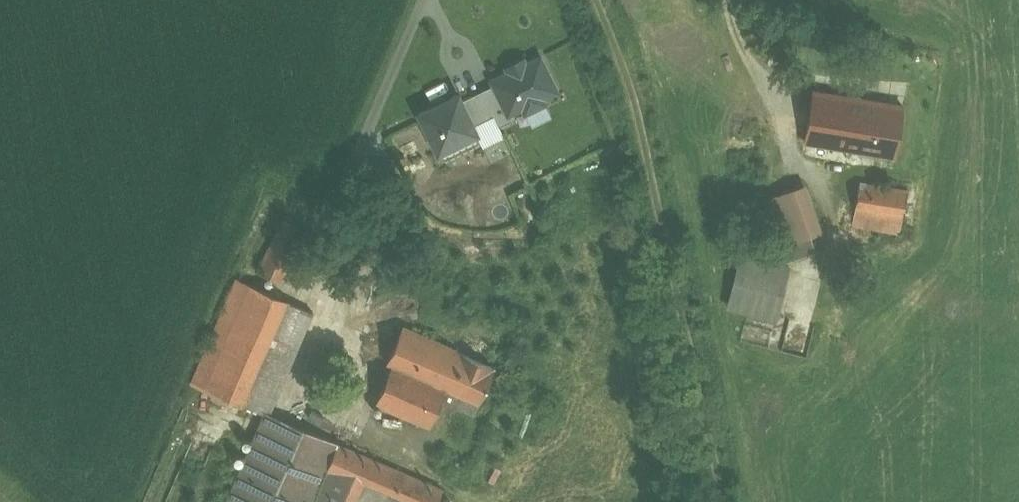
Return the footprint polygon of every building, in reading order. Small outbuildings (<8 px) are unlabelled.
[(540,56),(523,65),(524,66),(512,72),(511,70),(492,80),(508,114),(523,107),(525,112),(540,105),(545,103),(542,97),(557,90),(540,56)] [(902,102),(813,88),(805,139),(894,153),(902,102)] [(458,94),(420,113),(438,150),(476,132),(464,107),(458,94)] [(907,189),(859,181),(852,224),(899,232),(907,189)] [(803,187),(764,199),(779,245),(817,233),(803,187)] [(306,231),(282,219),(258,270),(281,281),(306,231)] [(788,264),(742,253),(729,305),(770,315),(769,320),(775,321),(788,264)] [(313,311),(237,279),(193,382),(265,413),(269,415),(269,414),(313,311)] [(473,319),(459,352),(437,343),(431,356),(441,368),(434,384),(431,382),(414,419),(430,426),(441,399),(474,413),(509,334),(473,319)] [(437,343),(402,328),(402,329),(388,362),(392,364),(376,402),(414,419),(431,382),(434,384),(441,368),(431,356),(437,343)] [(269,414),(269,415),(265,413),(226,501),(314,501),(339,444),(269,414)] [(339,444),(314,501),(437,501),(443,489),(404,473),(404,472),(339,444)]
